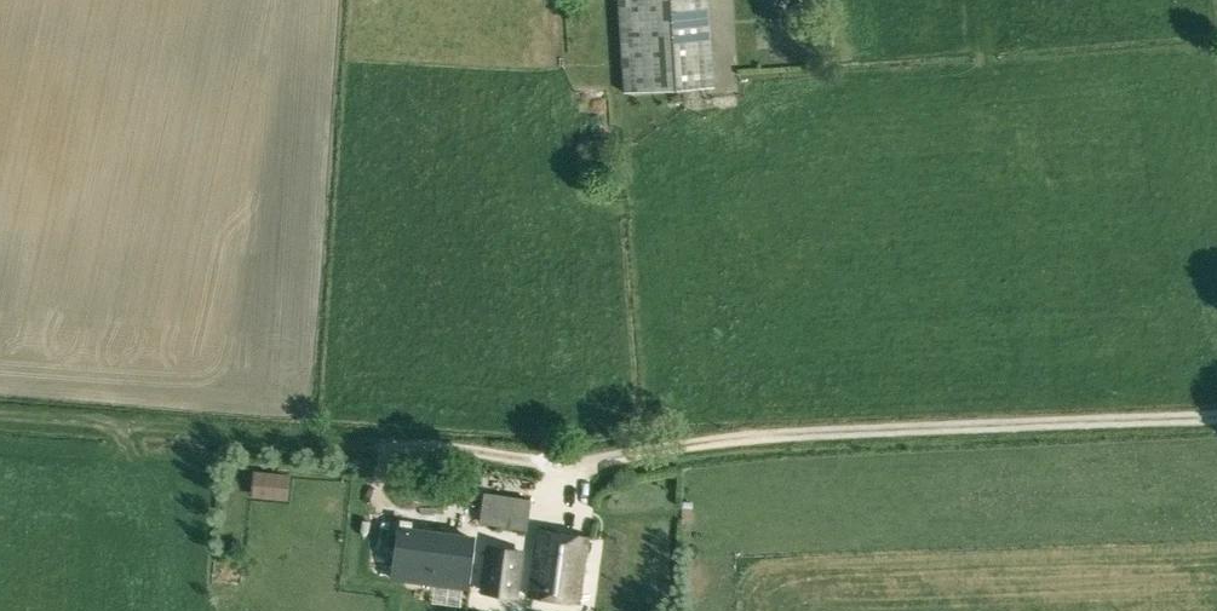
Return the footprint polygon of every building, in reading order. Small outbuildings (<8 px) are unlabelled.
[(706,0),(619,0),(625,92),(712,86),(706,0)] [(759,14),(784,13),(784,0),(759,0),(759,14)] [(527,530),(531,498),(483,491),(479,523),(527,530)] [(476,536),(398,526),(390,580),(469,589),(476,536)] [(589,538),(538,530),(528,596),(579,603),(589,538)] [(516,595),(521,552),(487,548),(482,593),(516,595)] [(507,601),(473,600),(473,610),(507,610),(507,601)]
